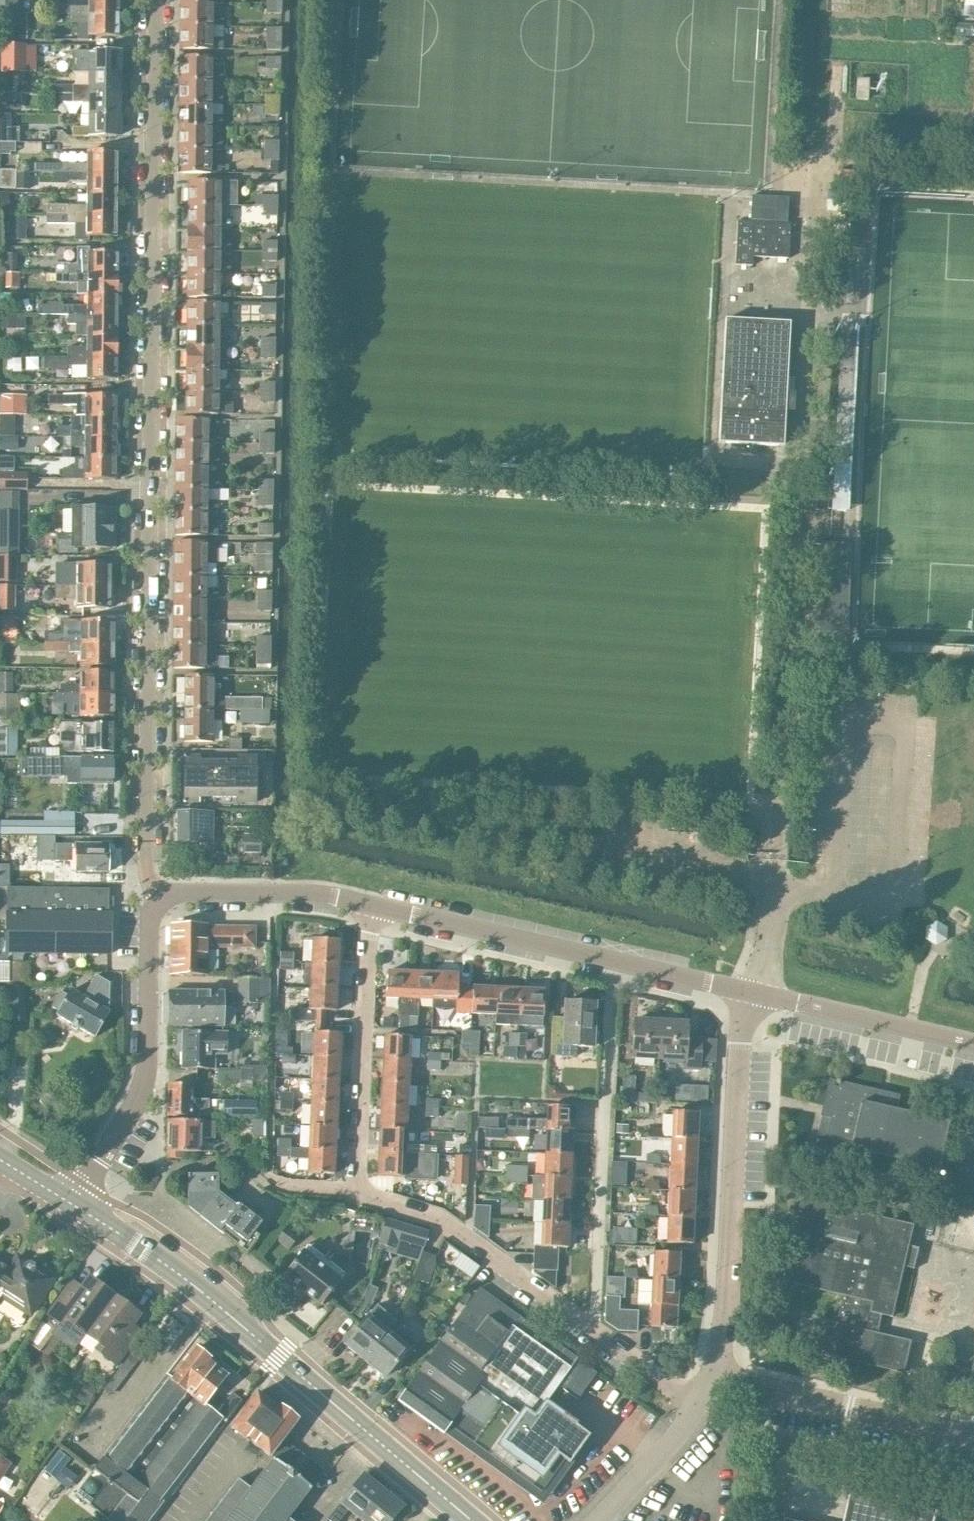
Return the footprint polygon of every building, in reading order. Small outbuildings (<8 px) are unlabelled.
[(18,15),(18,6),(9,6),(9,0),(0,0),(0,15),(18,15)] [(119,0),(89,0),(89,5),(69,4),(69,14),(118,14),(119,0)] [(212,16),(213,5),(213,4),(181,4),(180,27),(212,27),(212,28),(223,28),(223,16),(212,16)] [(281,15),(281,5),(268,5),(267,15),(281,15)] [(118,24),(118,14),(69,14),(69,24),(77,24),(76,40),(88,40),(88,36),(118,36),(118,34),(120,32),(120,26),(118,24)] [(19,40),(19,16),(3,16),(3,40),(19,40)] [(223,51),(223,28),(212,28),(212,27),(180,27),(180,50),(223,51)] [(280,52),(281,30),(267,29),(266,52),(280,52)] [(26,73),(27,44),(1,43),(0,72),(26,73)] [(118,52),(73,52),(73,73),(89,73),(120,73),(120,62),(118,62),(118,52)] [(280,70),(280,58),(266,58),(266,70),(280,70)] [(212,71),(212,59),(180,59),(180,82),(211,83),(222,83),(222,71),(212,71)] [(12,92),(12,73),(0,73),(0,92),(12,92)] [(117,95),(117,84),(120,84),(120,73),(89,73),(88,86),(72,85),(72,83),(48,83),(48,94),(59,94),(72,94),(72,95),(117,95)] [(857,79),(856,100),(868,100),(868,81),(869,80),(857,79)] [(222,106),(222,94),(211,94),(211,83),(180,82),(179,105),(211,105),(211,106),(222,106)] [(119,116),(120,104),(117,104),(117,95),(72,95),(72,94),(59,94),(59,102),(88,102),(88,116),(119,116)] [(13,95),(0,95),(0,110),(13,110),(13,95)] [(279,106),(280,96),(266,96),(266,106),(279,106)] [(211,117),(211,106),(211,105),(179,105),(179,128),(211,128),(211,129),(222,129),(222,117),(211,117)] [(279,116),(279,106),(266,106),(265,115),(279,116)] [(0,113),(0,141),(18,141),(18,126),(10,126),(10,113),(0,113)] [(119,127),(119,116),(88,116),(88,128),(72,128),(72,136),(117,137),(117,127),(119,127)] [(221,140),(211,140),(211,129),(211,128),(179,128),(179,151),(210,151),(210,152),(221,152),(221,140)] [(278,152),(279,142),(265,142),(265,152),(278,152)] [(15,143),(0,143),(0,156),(10,156),(10,153),(15,153),(15,143)] [(210,163),(210,152),(210,151),(179,151),(179,174),(222,175),(222,163),(210,163)] [(278,162),(278,152),(265,152),(264,162),(278,162)] [(117,175),(117,164),(119,163),(119,156),(117,155),(117,153),(88,153),(88,164),(34,164),(33,172),(67,173),(67,174),(117,175)] [(16,170),(0,170),(0,189),(16,190),(16,170)] [(18,171),(17,189),(29,189),(29,171),(18,171)] [(117,195),(117,175),(67,174),(67,182),(77,183),(77,184),(87,184),(87,195),(117,195)] [(220,183),(188,183),(188,207),(220,207),(236,207),(236,184),(220,183)] [(117,216),(117,195),(87,195),(87,204),(47,204),(46,215),(117,216)] [(278,207),(278,197),(264,197),(264,207),(278,207)] [(220,207),(188,207),(188,230),(220,230),(220,228),(231,228),(231,217),(220,217),(220,207)] [(278,218),(278,207),(264,207),(264,217),(278,218)] [(118,233),(118,226),(117,225),(117,216),(46,215),(46,224),(74,224),(74,241),(89,241),(89,236),(116,237),(116,234),(118,233)] [(24,235),(24,216),(2,216),(2,235),(24,235)] [(789,259),(791,224),(738,221),(736,265),(753,266),(753,257),(789,259)] [(220,242),(220,230),(188,230),(187,253),(220,253),(220,254),(230,254),(230,242),(220,242)] [(277,253),(277,243),(263,242),(263,253),(277,253)] [(117,274),(117,253),(89,252),(89,247),(76,247),(76,264),(69,264),(69,263),(56,263),(56,274),(117,274)] [(230,276),(230,264),(219,264),(220,254),(220,253),(187,253),(187,276),(219,276),(230,276)] [(277,263),(277,253),(263,253),(262,263),(277,263)] [(6,254),(6,271),(17,271),(17,254),(6,254)] [(20,288),(20,274),(7,273),(7,288),(20,288)] [(117,295),(117,274),(56,274),(56,283),(78,283),(78,295),(88,295),(117,295)] [(230,299),(230,287),(219,287),(219,276),(187,276),(187,299),(230,299)] [(276,298),(276,286),(262,286),(262,298),(276,298)] [(117,316),(117,295),(88,295),(88,306),(63,306),(63,303),(48,303),(48,306),(38,306),(38,315),(68,316),(117,316)] [(229,327),(229,315),(219,315),(219,304),(187,304),(186,327),(219,327),(229,327)] [(275,317),(275,305),(261,305),(261,316),(275,317)] [(0,314),(0,326),(14,325),(14,314),(0,314)] [(117,336),(117,316),(68,316),(68,325),(75,325),(75,336),(87,336),(117,336)] [(779,447),(786,323),(725,320),(719,444),(779,447)] [(229,349),(229,338),(218,338),(219,327),(186,327),(186,349),(218,349),(229,349)] [(830,515),(847,516),(858,331),(841,330),(830,515)] [(117,358),(117,336),(87,336),(87,348),(68,348),(68,356),(68,357),(117,358)] [(23,345),(23,337),(10,337),(10,345),(23,345)] [(275,350),(275,340),(261,339),(261,350),(275,350)] [(229,371),(229,360),(218,360),(218,349),(186,349),(186,371),(218,371),(229,371)] [(275,360),(275,350),(261,350),(261,360),(275,360)] [(116,378),(117,358),(68,357),(68,356),(44,356),(44,368),(68,368),(68,366),(87,366),(87,378),(116,378)] [(229,393),(229,382),(218,382),(218,371),(186,371),(186,392),(218,393),(229,393)] [(274,394),(275,384),(260,383),(260,393),(274,394)] [(186,399),(177,399),(177,413),(185,413),(185,416),(218,416),(218,414),(232,414),(232,402),(218,402),(218,393),(186,392),(186,399)] [(274,404),(274,394),(260,393),(260,403),(274,404)] [(116,416),(116,395),(64,395),(64,406),(77,406),(77,416),(85,416),(85,415),(116,416)] [(28,397),(0,396),(0,415),(27,415),(28,397)] [(14,436),(15,415),(0,415),(0,435),(14,436)] [(116,437),(116,416),(85,415),(85,416),(77,416),(71,416),(71,426),(57,426),(57,437),(64,437),(116,437)] [(218,433),(207,433),(208,421),(176,421),(175,444),(207,444),(207,445),(218,445),(218,433)] [(274,445),(274,435),(259,434),(259,445),(274,445)] [(0,437),(0,450),(16,450),(16,437),(0,437)] [(116,459),(116,437),(64,437),(63,448),(85,448),(85,458),(116,459)] [(207,456),(207,445),(207,444),(175,444),(175,467),(207,467),(218,468),(218,456),(207,456)] [(273,455),(274,445),(259,445),(259,455),(273,455)] [(115,480),(116,459),(85,458),(75,458),(75,468),(63,468),(63,479),(115,480)] [(207,479),(207,467),(175,467),(175,490),(207,490),(207,491),(218,491),(218,479),(207,479)] [(27,473),(0,472),(0,489),(27,489),(27,473)] [(273,491),(273,481),(259,481),(259,491),(273,491)] [(207,502),(207,491),(207,490),(175,490),(175,513),(207,513),(207,514),(217,514),(217,502),(207,502)] [(273,501),(273,491),(259,491),(258,501),(273,501)] [(20,492),(0,492),(0,553),(20,553),(20,492)] [(114,548),(115,509),(73,508),(72,534),(58,534),(58,547),(114,548)] [(217,537),(217,525),(206,525),(207,514),(207,513),(175,513),(175,536),(217,537)] [(272,537),(272,526),(258,525),(258,536),(272,537)] [(271,573),(272,544),(256,543),(255,573),(271,573)] [(216,565),(216,544),(174,544),(174,578),(206,578),(206,565),(216,565)] [(16,558),(0,558),(0,582),(16,582),(16,558)] [(110,587),(110,565),(77,565),(77,574),(56,574),(56,586),(110,587)] [(205,590),(206,578),(174,578),(174,601),(205,601),(216,601),(216,590),(205,590)] [(110,608),(110,587),(56,586),(56,598),(77,599),(77,608),(110,608)] [(15,587),(0,587),(0,611),(15,611),(15,587)] [(271,602),(271,592),(257,592),(257,602),(271,602)] [(216,624),(216,612),(205,612),(205,601),(174,601),(174,624),(205,624),(216,624)] [(271,613),(271,602),(257,602),(256,612),(271,613)] [(0,614),(0,627),(14,627),(14,614),(0,614)] [(113,643),(113,621),(81,621),(81,634),(70,634),(70,635),(50,635),(50,643),(113,643)] [(216,647),(216,635),(205,635),(205,624),(174,624),(173,646),(205,646),(205,647),(216,647)] [(270,648),(270,638),(256,638),(256,648),(270,648)] [(113,665),(113,643),(50,643),(50,651),(82,651),(82,665),(113,665)] [(205,658),(205,647),(205,646),(173,646),(173,669),(216,670),(216,658),(205,658)] [(269,670),(270,648),(256,648),(255,670),(269,670)] [(112,694),(113,673),(81,672),(81,685),(62,685),(61,694),(112,694)] [(13,673),(0,673),(0,692),(13,692),(13,673)] [(261,712),(261,700),(212,699),(213,678),(184,678),(184,710),(223,711),(261,712)] [(19,704),(19,694),(0,693),(0,717),(19,717),(19,710),(19,704)] [(112,715),(112,694),(61,694),(53,694),(53,703),(66,703),(66,715),(112,715)] [(212,743),(212,722),(223,722),(223,711),(184,710),(184,743),(212,743)] [(268,725),(268,713),(239,712),(239,725),(268,725)] [(112,723),(62,723),(62,742),(63,742),(63,749),(67,751),(112,752),(112,723)] [(0,730),(0,757),(15,757),(15,730),(0,730)] [(255,805),(256,758),(236,758),(236,763),(219,763),(219,762),(217,762),(217,763),(200,763),(200,758),(183,757),(183,760),(184,760),(183,801),(183,804),(185,804),(199,804),(199,799),(216,799),(216,800),(218,800),(218,799),(235,799),(235,804),(255,805)] [(112,784),(112,758),(20,759),(20,776),(66,776),(66,784),(112,784)] [(72,834),(72,813),(57,813),(57,822),(0,822),(0,834),(72,834)] [(212,844),(212,814),(177,814),(177,844),(212,844)] [(108,858),(108,845),(55,844),(55,837),(37,836),(37,846),(31,846),(31,853),(37,853),(36,862),(76,862),(75,872),(108,872),(108,869),(111,866),(111,861),(108,858)] [(259,854),(259,837),(242,837),(242,854),(259,854)] [(109,954),(110,915),(108,915),(108,890),(7,888),(6,952),(109,954)] [(928,928),(928,938),(937,944),(946,939),(946,929),(938,923),(928,928)] [(206,976),(206,949),(254,949),(254,929),(206,928),(170,927),(169,976),(206,976)] [(338,964),(339,940),(313,939),(312,963),(338,964)] [(294,962),(295,954),(280,954),(280,962),(294,962)] [(294,970),(294,962),(280,962),(280,970),(294,970)] [(337,987),(338,964),(312,963),(310,986),(337,987)] [(269,969),(254,969),(254,978),(260,978),(269,978),(269,969)] [(386,972),(385,997),(398,998),(397,1015),(400,1015),(399,1028),(408,1028),(411,973),(386,972)] [(411,973),(408,1028),(416,1029),(417,1017),(418,1017),(419,1000),(433,1000),(434,974),(411,973)] [(472,1014),(473,988),(458,987),(458,975),(434,974),(433,1000),(433,1007),(456,1008),(455,1013),(471,1013),(471,1014),(472,1014)] [(107,1010),(108,983),(95,976),(83,996),(72,990),(57,1015),(93,1037),(108,1011),(107,1010)] [(260,1003),(260,978),(254,978),(238,978),(238,1003),(260,1003)] [(335,1011),(337,987),(310,986),(309,1008),(291,1007),(290,1020),(315,1021),(325,1021),(325,1010),(335,1011)] [(496,1015),(497,989),(473,988),(472,1014),(496,1015)] [(519,1016),(521,990),(497,989),(496,1015),(495,1023),(519,1024),(519,1016)] [(519,1016),(519,1024),(542,1025),(543,1017),(544,991),(521,990),(519,1016)] [(221,1028),(222,1010),(231,1010),(231,995),(222,995),(222,994),(169,993),(169,1028),(221,1028)] [(594,1032),(594,1026),(595,1003),(564,1002),(564,1019),(553,1018),(551,1055),(576,1056),(577,1046),(593,1047),(593,1046),(598,1046),(598,1033),(594,1032)] [(392,1018),(382,1018),(382,1027),(392,1027),(392,1018)] [(659,1060),(661,1022),(634,1020),(632,1058),(659,1060)] [(339,1057),(341,1034),(324,1033),(325,1021),(315,1021),(313,1056),(339,1057)] [(699,1070),(701,1039),(687,1038),(688,1023),(661,1022),(659,1060),(684,1061),(684,1069),(699,1070)] [(471,1045),(471,1030),(462,1030),(462,1044),(471,1045)] [(471,1045),(470,1056),(479,1056),(479,1045),(480,1031),(471,1030),(471,1045)] [(504,1046),(504,1058),(516,1059),(516,1047),(517,1047),(518,1033),(509,1033),(509,1046),(504,1046)] [(526,1047),(527,1034),(518,1033),(517,1047),(526,1047)] [(225,1056),(226,1035),(184,1034),(183,1055),(180,1054),(180,1067),(183,1067),(183,1070),(211,1070),(212,1055),(225,1056)] [(410,1061),(411,1037),(385,1036),(383,1060),(410,1061)] [(441,1062),(441,1053),(428,1053),(428,1061),(441,1062)] [(295,1065),(295,1055),(282,1055),(282,1064),(295,1065)] [(338,1081),(339,1057),(313,1056),(312,1079),(338,1081)] [(383,1060),(382,1083),(408,1084),(410,1061),(383,1060)] [(440,1071),(441,1062),(428,1061),(427,1070),(440,1071)] [(636,1093),(637,1076),(624,1075),(623,1099),(636,1099),(636,1101),(655,1102),(655,1093),(636,1093)] [(337,1104),(338,1081),(312,1079),(311,1103),(337,1104)] [(941,1170),(952,1122),(951,1122),(951,1123),(897,1111),(901,1096),(831,1080),(825,1107),(831,1109),(830,1113),(829,1118),(833,1119),(824,1157),(861,1166),(865,1151),(940,1169),(940,1170),(941,1170)] [(407,1108),(408,1084),(382,1083),(381,1106),(407,1108)] [(208,1117),(208,1101),(192,1101),(192,1086),(168,1086),(168,1117),(208,1117)] [(293,1102),(294,1093),(281,1092),(281,1101),(293,1102)] [(439,1109),(439,1100),(426,1100),(426,1108),(439,1109)] [(293,1111),(293,1102),(281,1101),(280,1111),(293,1111)] [(255,1120),(255,1103),(223,1103),(223,1121),(255,1120)] [(336,1127),(337,1104),(311,1103),(310,1126),(336,1127)] [(406,1131),(407,1108),(381,1106),(380,1129),(406,1131)] [(573,1131),(574,1108),(546,1107),(546,1120),(505,1118),(504,1128),(507,1129),(527,1129),(545,1130),(573,1131)] [(438,1117),(439,1109),(426,1108),(425,1117),(438,1117)] [(699,1128),(699,1119),(697,1118),(697,1113),(672,1112),(671,1139),(696,1140),(697,1128),(699,1128)] [(201,1154),(201,1140),(213,1140),(213,1124),(201,1124),(202,1122),(167,1121),(167,1153),(167,1160),(182,1160),(182,1154),(201,1154)] [(264,1136),(264,1122),(256,1122),(256,1136),(264,1136)] [(616,1125),(616,1133),(627,1134),(628,1126),(616,1125)] [(335,1150),(336,1127),(310,1126),(309,1149),(335,1150)] [(379,1152),(405,1154),(406,1131),(380,1129),(379,1152)] [(527,1138),(527,1129),(507,1129),(507,1137),(527,1138)] [(648,1129),(648,1138),(662,1138),(660,1130),(648,1129)] [(572,1155),(573,1131),(545,1130),(544,1154),(572,1155)] [(291,1148),(291,1139),(279,1139),(278,1147),(291,1148)] [(697,1155),(698,1144),(696,1144),(696,1140),(671,1139),(670,1164),(695,1165),(695,1154),(697,1155)] [(459,1145),(458,1156),(468,1157),(468,1145),(459,1145)] [(424,1146),(424,1155),(437,1156),(437,1148),(437,1147),(424,1146)] [(290,1156),(291,1148),(278,1147),(278,1156),(290,1156)] [(291,1148),(290,1156),(308,1157),(307,1173),(334,1174),(335,1150),(309,1149),(291,1148)] [(423,1179),(436,1179),(436,1164),(437,1156),(424,1155),(405,1154),(379,1152),(377,1176),(423,1179)] [(571,1178),(572,1155),(544,1154),(543,1177),(571,1178)] [(647,1155),(646,1163),(661,1164),(659,1155),(647,1155)] [(466,1185),(468,1157),(458,1156),(455,1156),(454,1185),(466,1185)] [(612,1163),(611,1186),(626,1186),(627,1164),(612,1163)] [(696,1181),(696,1170),(695,1170),(695,1165),(670,1164),(668,1190),(694,1191),(694,1181),(696,1181)] [(527,1176),(527,1167),(506,1166),(506,1175),(527,1176)] [(261,1223),(240,1206),(238,1208),(220,1193),(220,1175),(188,1174),(188,1206),(247,1252),(259,1237),(253,1233),(261,1223)] [(571,1178),(543,1177),(534,1176),(533,1199),(542,1199),(570,1201),(571,1178)] [(695,1207),(695,1196),(693,1196),(694,1191),(668,1190),(667,1216),(693,1217),(693,1207),(695,1207)] [(569,1224),(570,1201),(542,1199),(541,1223),(569,1224)] [(893,1317),(905,1267),(915,1270),(920,1248),(910,1246),(915,1226),(803,1200),(784,1281),(845,1295),(838,1324),(817,1320),(810,1351),(905,1373),(912,1342),(878,1334),(883,1315),(893,1317)] [(490,1221),(491,1207),(475,1206),(475,1220),(490,1221)] [(644,1206),(644,1215),(659,1215),(656,1207),(644,1206)] [(694,1232),(694,1223),(692,1223),(693,1217),(667,1216),(666,1242),(691,1243),(692,1232),(694,1232)] [(387,1220),(379,1245),(395,1249),(397,1240),(425,1248),(429,1233),(387,1220)] [(489,1238),(490,1221),(475,1220),(474,1228),(489,1238)] [(568,1248),(569,1224),(541,1223),(540,1247),(535,1247),(534,1267),(555,1268),(556,1248),(568,1248)] [(287,1227),(277,1239),(289,1249),(299,1237),(287,1227)] [(637,1245),(638,1229),(614,1228),(613,1243),(637,1245)] [(319,1305),(344,1275),(307,1246),(283,1276),(319,1305)] [(680,1269),(680,1259),(679,1259),(679,1253),(653,1252),(652,1279),(677,1280),(678,1269),(680,1269)] [(428,1284),(434,1265),(435,1257),(422,1253),(413,1279),(428,1284)] [(50,1280),(33,1271),(34,1270),(33,1266),(29,1264),(24,1265),(23,1266),(15,1262),(7,1277),(0,1274),(0,1304),(1,1301),(31,1317),(50,1280)] [(624,1269),(624,1278),(638,1278),(636,1270),(624,1269)] [(606,1277),(606,1293),(619,1294),(619,1277),(606,1277)] [(86,1335),(114,1297),(90,1279),(79,1295),(68,1287),(47,1315),(60,1325),(64,1319),(86,1335)] [(676,1309),(677,1295),(679,1295),(679,1285),(677,1285),(677,1280),(652,1279),(650,1326),(664,1327),(664,1329),(671,1330),(671,1327),(675,1327),(676,1319),(677,1319),(678,1310),(676,1309)] [(545,1404),(558,1386),(577,1400),(596,1373),(479,1289),(403,1395),(404,1396),(447,1426),(447,1427),(453,1431),(538,1492),(543,1491),(565,1461),(569,1464),(589,1436),(545,1404)] [(636,1331),(637,1311),(618,1310),(619,1296),(605,1296),(603,1321),(617,1330),(636,1331)] [(137,1338),(126,1330),(138,1314),(114,1297),(86,1335),(106,1350),(102,1356),(116,1366),(137,1338)] [(368,1317),(346,1343),(349,1345),(347,1347),(356,1354),(358,1353),(366,1360),(397,1322),(389,1315),(377,1305),(368,1317)] [(386,1376),(408,1350),(414,1342),(402,1332),(405,1328),(397,1322),(366,1360),(376,1367),(374,1369),(382,1376),(384,1374),(386,1376)] [(111,1395),(148,1348),(139,1341),(102,1388),(111,1395)] [(221,1419),(215,1414),(216,1413),(226,1420),(241,1400),(231,1393),(222,1405),(210,1396),(226,1376),(208,1361),(210,1358),(208,1357),(209,1353),(202,1348),(198,1349),(196,1347),(171,1379),(165,1375),(102,1457),(92,1469),(93,1469),(74,1494),(110,1520),(146,1520),(162,1501),(159,1499),(221,1419)] [(88,1384),(77,1398),(87,1406),(98,1391),(88,1384)] [(281,1440),(297,1420),(280,1407),(278,1409),(257,1393),(231,1427),(273,1459),(274,1459),(275,1460),(275,1461),(285,1468),(287,1470),(297,1478),(297,1477),(298,1478),(298,1479),(308,1487),(308,1486),(320,1471),(281,1440)] [(59,1451),(44,1470),(55,1479),(68,1489),(77,1477),(64,1467),(70,1460),(59,1451)] [(3,1475),(10,1464),(0,1457),(0,1473),(3,1475)] [(790,1474),(793,1462),(776,1458),(773,1470),(790,1474)] [(311,1488),(308,1486),(308,1487),(298,1479),(298,1478),(297,1477),(297,1478),(287,1470),(285,1468),(275,1461),(275,1460),(274,1459),(273,1459),(264,1472),(263,1471),(261,1473),(262,1474),(254,1485),(253,1484),(251,1486),(253,1486),(251,1489),(238,1479),(237,1481),(231,1490),(230,1489),(228,1491),(229,1492),(223,1500),(222,1500),(220,1502),(221,1502),(213,1513),(211,1511),(210,1514),(211,1515),(206,1520),(291,1520),(288,1518),(311,1488)] [(831,1484),(834,1471),(826,1469),(823,1482),(831,1484)] [(382,1492),(379,1489),(381,1487),(372,1480),(370,1482),(363,1476),(328,1520),(329,1520),(341,1520),(350,1509),(360,1517),(357,1520),(360,1520),(382,1492)] [(938,1512),(910,1505),(911,1500),(910,1500),(883,1494),(884,1488),(855,1482),(854,1481),(853,1487),(852,1488),(845,1520),(936,1520),(938,1512)] [(402,1507),(394,1501),(395,1499),(387,1492),(385,1494),(382,1492),(360,1520),(364,1520),(365,1520),(391,1520),(402,1507)] [(756,1520),(780,1520),(782,1514),(759,1508),(756,1520)]
